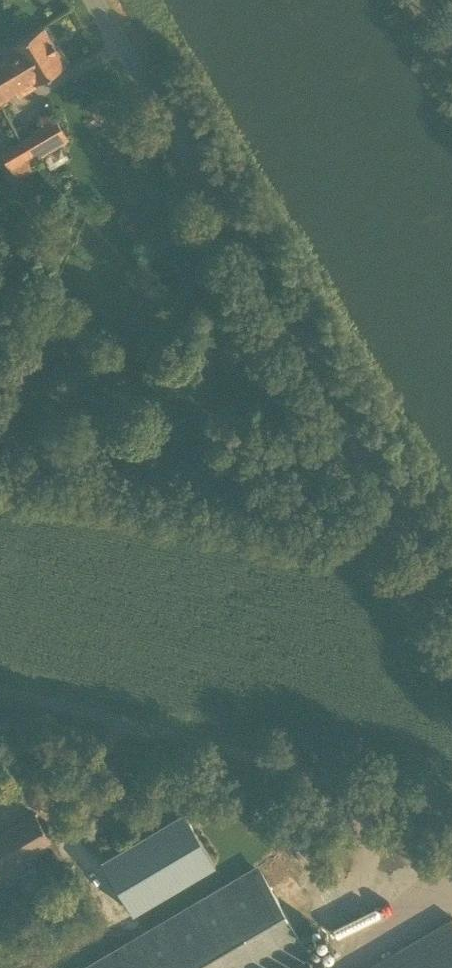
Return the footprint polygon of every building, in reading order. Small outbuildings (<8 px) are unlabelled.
[(9,95),(33,82),(66,63),(44,25),(0,51),(0,81),(9,95)] [(9,95),(0,81),(0,100),(9,95)] [(33,161),(69,139),(52,112),(41,119),(45,125),(21,140),(33,161)] [(33,161),(21,140),(0,152),(13,173),(33,161)] [(62,144),(43,155),(51,169),(70,157),(62,144)] [(184,812),(103,860),(133,911),(214,863),(184,812)] [(35,813),(0,833),(0,870),(51,840),(35,813)] [(307,955),(289,925),(315,909),(333,940),(401,900),(373,853),(332,877),(309,836),(256,868),(85,967),(285,967),(307,955)] [(15,922),(0,911),(0,942),(15,922)] [(369,967),(451,967),(451,919),(369,967)]
